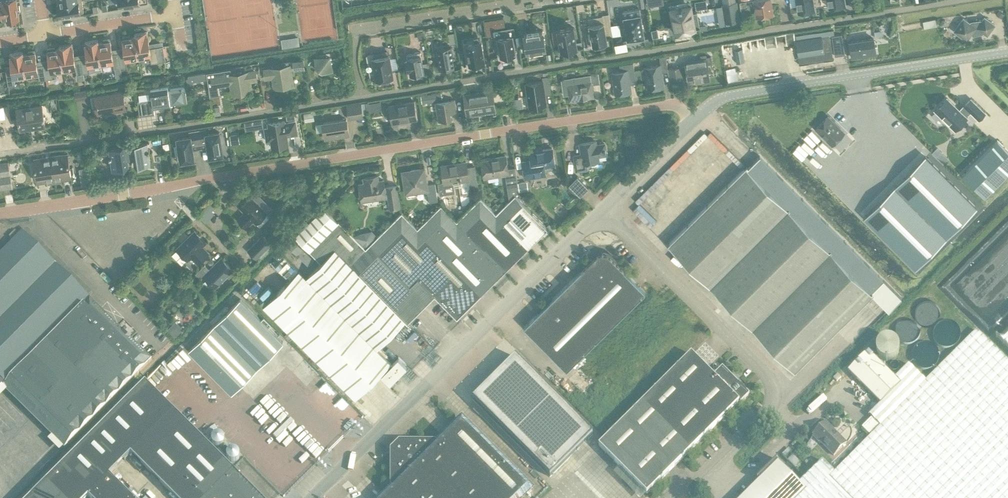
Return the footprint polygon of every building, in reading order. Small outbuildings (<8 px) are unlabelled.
[(9,19),(9,18),(6,0),(0,0),(0,20),(9,19)] [(9,18),(9,19),(11,18),(20,17),(19,11),(20,11),(19,5),(18,5),(17,0),(6,0),(9,18)] [(58,3),(60,16),(63,15),(65,14),(72,14),(72,13),(84,11),(82,0),(78,0),(59,3),(59,2),(58,3)] [(759,16),(773,14),(771,0),(754,0),(755,8),(758,8),(759,16)] [(821,7),(820,0),(796,0),(798,12),(815,10),(814,8),(821,7)] [(740,21),(737,1),(722,4),(725,23),(740,21)] [(690,6),(671,9),(675,33),(694,29),(699,28),(697,14),(692,15),(690,6)] [(640,8),(623,10),(624,16),(627,39),(627,41),(644,38),(644,36),(641,14),(640,8)] [(996,14),(1001,18),(1005,13),(999,9),(996,14)] [(607,44),(607,42),(606,38),(612,37),(609,13),(602,14),(603,22),(589,25),(592,46),(607,44)] [(987,34),(995,24),(984,16),(981,20),(970,22),(963,17),(953,30),(966,40),(971,33),(983,31),(987,34)] [(924,27),(936,25),(935,19),(923,21),(924,27)] [(577,49),(577,46),(574,26),(557,29),(559,40),(553,41),(554,46),(560,45),(561,51),(577,49)] [(542,30),(524,32),(527,56),(546,53),(542,30)] [(829,35),(834,34),(833,30),(829,30),(795,35),(796,40),(798,56),(801,56),(802,63),(799,64),(834,59),(834,58),(833,58),(829,35)] [(135,33),(134,33),(135,36),(138,57),(138,58),(146,57),(145,55),(150,55),(151,62),(166,60),(164,52),(163,46),(163,45),(150,47),(149,43),(147,31),(135,33)] [(448,32),(450,44),(456,43),(454,31),(448,32)] [(125,51),(119,52),(121,67),(128,66),(126,58),(132,58),(132,59),(138,58),(138,57),(135,36),(130,37),(130,35),(123,36),(125,47),(125,51)] [(512,35),(497,37),(501,57),(515,54),(512,35)] [(282,48),(300,45),(298,36),(281,39),(282,48)] [(873,37),(850,41),(852,57),(876,53),(873,37)] [(103,41),(98,42),(102,62),(102,64),(108,62),(108,61),(113,61),(114,68),(121,67),(119,52),(112,53),(112,49),(110,38),(103,39),(103,41)] [(88,57),(81,58),(83,73),(90,72),(89,64),(94,64),(94,65),(102,64),(102,62),(98,42),(98,39),(85,41),(87,53),(88,57)] [(465,43),(463,44),(466,66),(469,66),(485,63),(485,62),(482,41),(465,43)] [(72,43),(59,45),(60,48),(63,69),(63,70),(71,68),(71,67),(76,67),(77,74),(83,73),(81,58),(75,59),(74,55),(72,43)] [(454,68),(454,65),(451,45),(450,46),(436,48),(439,70),(454,67),(454,68)] [(50,63),(43,64),(46,79),(53,78),(52,76),(58,75),(57,71),(63,70),(63,69),(60,48),(55,49),(55,47),(48,48),(49,59),(50,63)] [(734,49),(735,52),(736,62),(744,61),(742,48),(734,49)] [(23,54),(26,75),(26,76),(34,74),(33,73),(38,72),(40,80),(46,79),(43,64),(37,65),(36,61),(35,50),(28,51),(28,53),(23,54)] [(12,69),(6,70),(8,85),(15,84),(14,76),(19,75),(19,77),(26,76),(26,75),(23,54),(23,51),(10,53),(12,69)] [(424,73),(424,71),(420,51),(407,53),(407,59),(405,59),(408,72),(409,71),(410,75),(424,73)] [(393,78),(393,76),(390,54),(372,57),(376,81),(393,78)] [(687,73),(688,82),(710,79),(707,63),(712,62),(711,56),(706,56),(706,54),(700,55),(701,59),(685,61),(686,70),(682,71),(682,66),(668,68),(670,83),(684,81),(683,74),(687,73)] [(331,70),(331,69),(329,56),(316,58),(317,67),(323,71),(331,70)] [(668,71),(666,58),(666,57),(660,58),(660,64),(644,66),(648,88),(664,86),(662,72),(668,71)] [(295,69),(304,67),(303,60),(293,62),(295,69)] [(635,76),(634,64),(633,62),(619,64),(620,70),(612,71),(615,93),(631,91),(629,77),(635,76)] [(265,69),(266,78),(273,77),(274,85),(292,82),(290,65),(265,69)] [(249,81),(256,79),(255,71),(231,74),(230,69),(206,72),(210,96),(219,95),(217,85),(231,83),(232,91),(250,88),(249,81)] [(188,77),(186,78),(187,84),(194,83),(194,81),(207,79),(206,72),(188,75),(188,77)] [(593,84),(600,83),(598,73),(578,76),(579,83),(567,84),(568,86),(563,87),(561,90),(561,93),(564,95),(569,94),(570,100),(593,96),(591,81),(593,80),(593,84)] [(546,105),(546,104),(545,91),(550,90),(548,76),(542,77),(543,80),(526,83),(529,106),(539,105),(539,106),(546,105)] [(150,89),(152,99),(137,101),(140,116),(155,113),(154,108),(171,106),(170,104),(185,102),(183,87),(168,89),(168,87),(150,89)] [(485,109),(495,107),(492,88),(464,93),(468,113),(485,110),(485,109)] [(86,90),(74,92),(75,99),(87,97),(86,90)] [(122,91),(95,96),(98,113),(111,110),(111,111),(125,109),(124,99),(123,93),(122,91)] [(432,94),(421,95),(422,103),(433,101),(432,94)] [(947,97),(934,110),(954,129),(967,117),(966,116),(970,111),(978,119),(985,112),(971,98),(964,105),(967,108),(962,112),(959,109),(947,97)] [(439,120),(451,118),(450,112),(456,111),(454,99),(436,102),(439,120)] [(391,123),(395,122),(417,119),(414,101),(389,105),(389,107),(387,108),(386,109),(387,115),(388,116),(390,116),(391,123)] [(17,107),(18,116),(20,126),(34,124),(35,127),(46,125),(42,103),(36,104),(17,107)] [(363,116),(362,108),(361,103),(347,106),(349,118),(363,116)] [(219,104),(212,105),(213,114),(220,113),(219,104)] [(312,112),(304,113),(305,121),(313,120),(312,112)] [(815,127),(832,144),(844,132),(828,115),(815,127)] [(262,119),(245,122),(246,129),(264,126),(262,119)] [(323,123),(316,124),(317,131),(324,130),(325,138),(343,135),(349,134),(347,121),(346,119),(323,122),(323,123)] [(268,127),(264,128),(266,140),(270,140),(271,147),(287,145),(286,136),(297,134),(295,121),(284,122),(284,120),(268,122),(268,127)] [(222,152),(219,132),(207,133),(206,129),(198,131),(200,145),(208,144),(210,156),(220,155),(220,153),(222,152)] [(194,159),(192,146),(200,145),(198,131),(189,132),(190,136),(178,138),(181,159),(183,158),(183,160),(194,159)] [(238,133),(230,135),(231,144),(240,143),(238,133)] [(962,174),(984,197),(1007,173),(1007,150),(997,139),(962,174)] [(581,154),(574,155),(576,170),(587,168),(586,162),(599,160),(598,155),(606,154),(604,143),(596,144),(596,140),(580,143),(581,154)] [(137,164),(150,162),(147,142),(128,145),(130,158),(136,157),(137,164)] [(125,159),(130,158),(128,145),(109,148),(112,168),(126,166),(125,159)] [(522,160),(525,178),(546,174),(544,166),(555,164),(552,147),(529,151),(531,159),(522,160)] [(51,155),(54,179),(61,178),(71,176),(71,174),(74,173),(73,166),(70,166),(68,153),(51,155)] [(48,180),(54,179),(51,155),(34,158),(36,171),(33,172),(34,179),(37,179),(38,181),(48,180)] [(519,190),(515,167),(507,168),(505,155),(497,156),(497,157),(490,158),(489,157),(485,158),(485,159),(482,160),(485,177),(505,174),(509,199),(519,190)] [(901,296),(883,278),(759,155),(747,167),(745,166),(668,244),(709,285),(794,370),(872,293),(889,309),(901,296)] [(925,156),(874,207),(873,207),(864,216),(915,267),(976,206),(925,156)] [(475,165),(474,165),(467,166),(466,161),(441,165),(444,183),(468,179),(470,188),(478,186),(475,165)] [(12,181),(9,162),(0,163),(0,189),(12,187),(12,181)] [(438,200),(435,184),(435,183),(427,184),(424,168),(410,170),(411,171),(402,172),(406,193),(427,190),(429,201),(438,200)] [(386,196),(383,179),(378,180),(378,175),(364,177),(364,182),(360,183),(362,200),(386,196)] [(578,175),(569,183),(580,195),(589,187),(589,186),(578,175)] [(528,180),(518,182),(520,191),(529,189),(528,180)] [(400,207),(398,194),(396,184),(386,185),(390,209),(400,207)] [(243,214),(238,218),(246,227),(253,220),(256,224),(257,223),(267,213),(266,212),(265,211),(271,206),(257,191),(251,197),(251,196),(240,207),(245,212),(243,214)] [(495,214),(528,246),(547,227),(515,194),(496,213),(495,214)] [(495,214),(496,213),(480,197),(457,220),(456,221),(504,269),(528,246),(495,214)] [(494,204),(491,207),(496,212),(501,207),(498,204),(494,204)] [(456,221),(457,220),(441,205),(417,228),(481,292),(504,269),(456,221)] [(309,250),(338,222),(323,207),(295,236),(309,250)] [(202,209),(197,214),(198,215),(205,222),(210,217),(203,210),(202,209)] [(417,228),(402,212),(366,247),(350,263),(390,304),(418,276),(434,293),(457,316),(481,292),(417,228)] [(350,263),(366,247),(351,233),(350,234),(338,222),(309,250),(321,262),(335,248),(350,263)] [(0,256),(0,397),(9,388),(67,446),(151,361),(88,298),(93,294),(28,230),(23,234),(23,233),(0,256)] [(15,231),(9,237),(13,241),(19,235),(15,231)] [(203,245),(206,242),(194,231),(189,236),(183,242),(177,248),(188,259),(185,262),(192,269),(209,252),(203,245)] [(184,231),(178,237),(183,242),(189,236),(184,231)] [(262,235),(248,249),(256,257),(271,243),(262,235)] [(314,259),(293,237),(287,243),(308,265),(314,259)] [(390,304),(350,263),(335,248),(321,262),(306,277),(377,348),(405,320),(390,304)] [(566,369),(631,306),(645,291),(610,255),(605,253),(600,253),(595,255),(573,277),(571,275),(566,281),(568,283),(524,326),(566,369)] [(233,269),(221,258),(221,257),(210,269),(205,264),(196,273),(201,278),(204,275),(215,287),(233,269)] [(377,348),(306,277),(299,270),(263,305),(355,398),(391,362),(377,348)] [(240,298),(189,349),(203,363),(196,369),(224,398),(231,391),(231,392),(283,341),(240,298)] [(175,321),(167,329),(174,337),(183,328),(175,321)] [(996,337),(1007,349),(1007,325),(996,337)] [(976,331),(880,427),(832,474),(827,480),(845,497),(1007,497),(1007,363),(976,331)] [(900,384),(895,378),(868,351),(848,371),(880,404),(900,384)] [(641,404),(599,447),(614,462),(623,471),(627,476),(636,484),(646,495),(662,479),(681,461),(710,432),(719,423),(739,403),(741,404),(748,397),(749,396),(738,385),(722,369),(714,377),(695,358),(691,354),(641,404)] [(381,374),(390,382),(407,366),(398,357),(381,374)] [(516,357),(473,399),(550,477),(593,435),(516,357)] [(895,378),(900,384),(880,404),(869,415),(880,427),(925,382),(908,365),(895,378)] [(233,469),(145,382),(89,439),(118,468),(131,454),(175,497),(205,497),(234,470),(233,469)] [(530,490),(462,421),(438,445),(435,442),(399,442),(397,442),(396,442),(395,443),(393,444),(392,445),(391,446),(391,447),(390,449),(390,450),(390,487),(393,490),(384,497),(522,497),(530,490)] [(825,422),(812,435),(813,436),(819,442),(834,456),(846,443),(825,422)] [(110,476),(118,468),(89,439),(60,468),(88,496),(109,475),(110,476)] [(807,492),(799,485),(776,461),(777,460),(756,480),(757,480),(758,480),(759,481),(742,497),(800,497),(807,492)] [(827,480),(832,474),(821,463),(799,485),(807,492),(800,497),(845,497),(827,480)] [(88,496),(60,468),(45,482),(61,497),(87,497),(88,496)] [(234,470),(205,497),(262,497),(234,470)] [(110,476),(109,475),(88,496),(90,497),(117,497),(125,490),(110,476)] [(45,482),(31,497),(32,497),(61,497),(45,482)]
